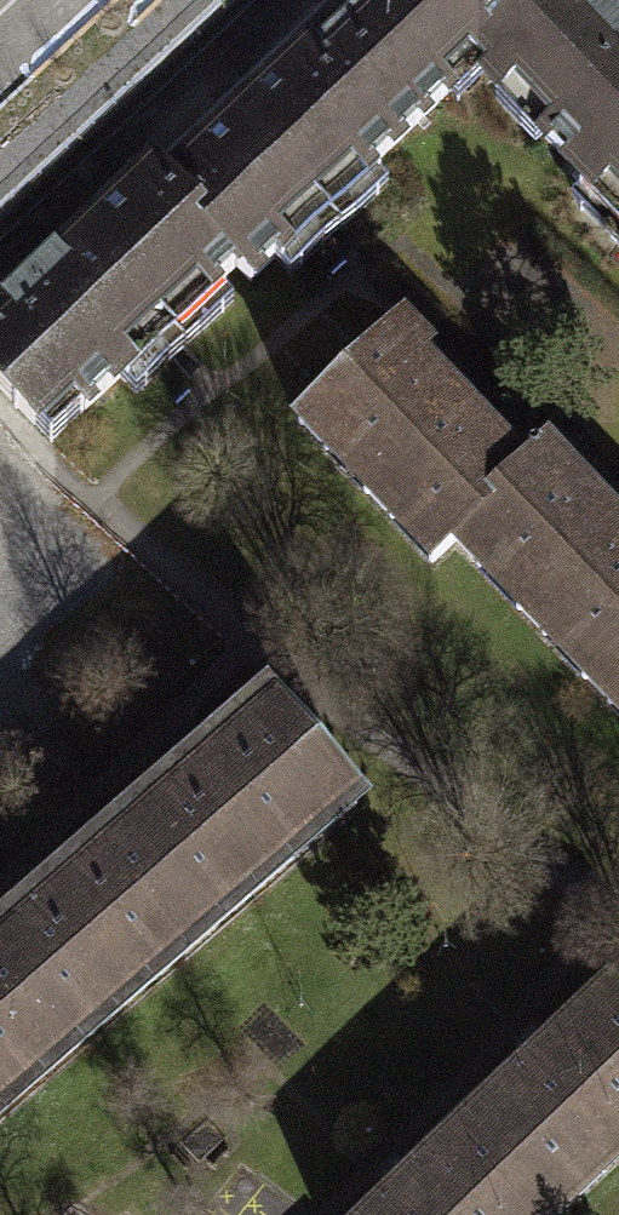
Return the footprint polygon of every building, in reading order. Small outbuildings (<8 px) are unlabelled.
[(543,124),(618,51),(618,47),(575,2),(558,18),(541,0),(372,0),(308,61),(386,142),(466,65),(493,94),(504,83),(543,124)] [(543,124),(532,134),(618,224),(618,51),(543,124)] [(300,52),(157,188),(230,263),(243,278),(386,142),(308,61),(300,52)] [(0,323),(0,402),(23,426),(54,397),(71,415),(230,263),(157,188),(142,173),(0,308),(0,320),(2,321),(0,323)] [(375,336),(286,422),(424,563),(443,545),(513,477),(375,336)] [(618,725),(618,544),(534,457),(513,477),(443,545),(618,725)] [(271,707),(125,833),(165,879),(168,876),(214,929),(357,805),(271,707)] [(125,833),(5,937),(44,982),(27,997),(74,1051),(214,929),(168,876),(165,879),(125,833)] [(0,942),(0,1115),(74,1051),(27,997),(44,982),(5,937),(0,942)] [(473,1121),(560,1212),(618,1157),(618,996),(613,990),(473,1121)] [(560,1212),(473,1121),(374,1214),(557,1214),(560,1212)]
